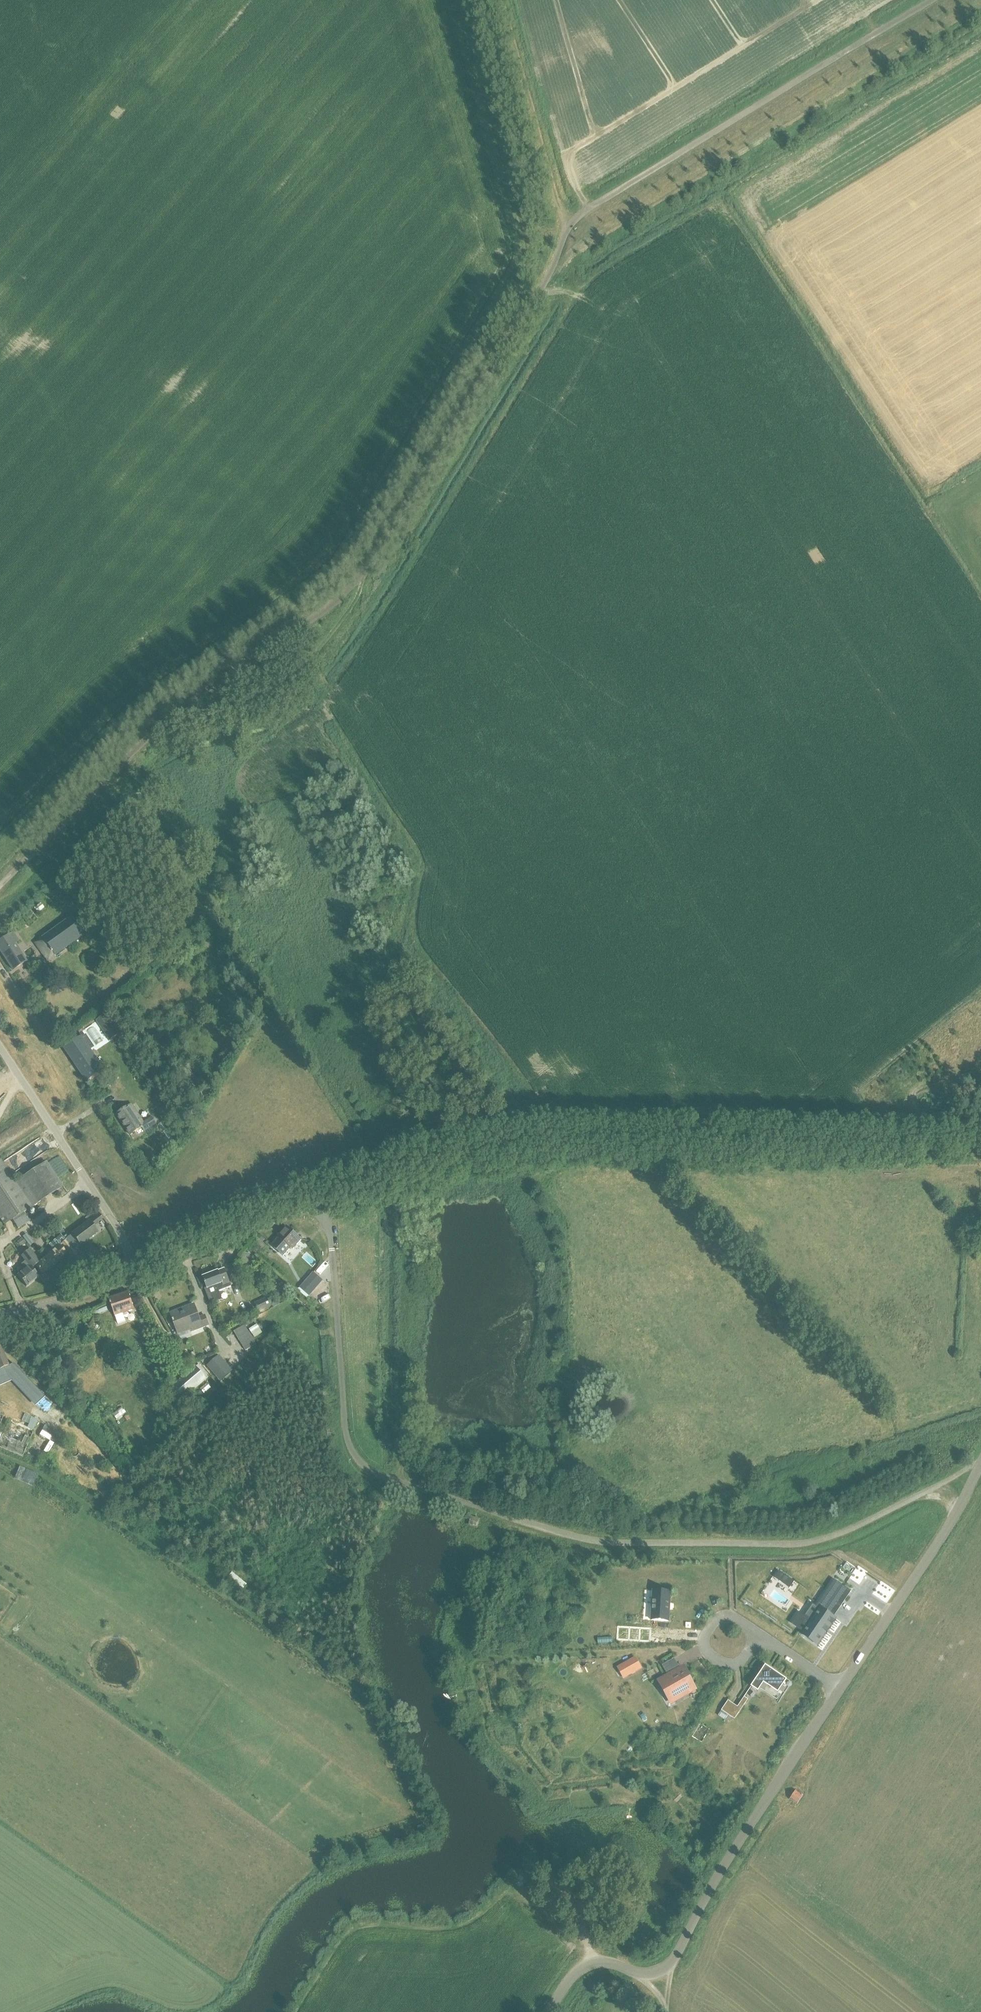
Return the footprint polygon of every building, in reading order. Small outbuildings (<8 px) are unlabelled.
[(56,954),(87,933),(74,915),(34,943),(46,961),(56,954)] [(9,937),(0,942),(0,950),(13,970),(25,962),(14,944),(9,937)] [(90,949),(88,960),(95,961),(97,950),(90,949)] [(106,1015),(97,1021),(110,1041),(119,1034),(106,1015)] [(65,1048),(88,1082),(106,1070),(83,1036),(65,1048)] [(146,1131),(157,1124),(153,1118),(146,1123),(142,1117),(140,1119),(132,1106),(119,1114),(132,1135),(144,1127),(146,1131)] [(63,1187),(46,1162),(15,1182),(0,1159),(0,1216),(5,1225),(12,1220),(18,1228),(29,1221),(24,1213),(63,1187)] [(93,1216),(94,1218),(98,1223),(104,1219),(98,1212),(93,1216)] [(67,1239),(75,1249),(97,1232),(90,1222),(67,1239)] [(301,1240),(286,1226),(278,1236),(279,1237),(272,1245),(283,1256),(291,1247),(293,1249),(301,1240)] [(23,1236),(30,1245),(34,1243),(27,1233),(23,1236)] [(60,1236),(48,1246),(53,1251),(65,1241),(60,1236)] [(22,1238),(17,1241),(20,1246),(22,1245),(24,1247),(26,1245),(24,1243),(25,1242),(22,1238)] [(59,1246),(60,1247),(63,1245),(73,1258),(78,1254),(66,1240),(59,1246)] [(60,1247),(59,1246),(58,1247),(36,1266),(43,1273),(65,1253),(60,1247)] [(29,1250),(27,1252),(23,1248),(19,1251),(23,1255),(21,1256),(25,1261),(22,1264),(26,1269),(18,1275),(27,1287),(39,1277),(32,1269),(40,1263),(29,1250)] [(203,1277),(207,1287),(205,1288),(210,1304),(222,1300),(219,1291),(231,1287),(224,1269),(218,1272),(218,1271),(203,1277)] [(300,1288),(309,1295),(322,1280),(313,1273),(300,1288)] [(110,1298),(116,1315),(118,1323),(126,1321),(124,1315),(128,1314),(127,1312),(135,1309),(129,1292),(110,1298)] [(255,1304),(260,1312),(273,1305),(268,1297),(255,1304)] [(110,1304),(96,1306),(97,1312),(111,1311),(110,1304)] [(193,1331),(209,1325),(205,1314),(201,1316),(196,1304),(172,1313),(179,1332),(192,1327),(193,1331)] [(250,1327),(257,1337),(265,1331),(258,1321),(250,1327)] [(235,1331),(246,1350),(256,1343),(245,1325),(235,1331)] [(223,1380),(236,1369),(221,1353),(209,1364),(223,1380)] [(12,1379),(36,1404),(44,1396),(13,1363),(9,1365),(9,1364),(8,1365),(0,1368),(0,1384),(12,1379)] [(175,1387),(185,1399),(211,1377),(200,1365),(175,1387)] [(206,1396),(215,1387),(208,1380),(199,1390),(206,1396)] [(126,1405),(112,1413),(116,1419),(130,1411),(126,1405)] [(21,1456),(35,1426),(39,1417),(16,1406),(2,1434),(0,1433),(0,1446),(21,1456)] [(44,1429),(41,1434),(52,1440),(55,1435),(44,1429)] [(55,1447),(60,1450),(64,1444),(58,1441),(55,1447)] [(36,1483),(39,1470),(19,1466),(16,1479),(36,1483)] [(133,1500),(124,1492),(119,1498),(129,1505),(133,1500)] [(471,1514),(467,1524),(477,1527),(480,1517),(471,1514)] [(246,1588),(250,1582),(234,1571),(230,1576),(246,1588)] [(780,1582),(785,1575),(779,1571),(774,1578),(780,1582)] [(851,1591),(834,1579),(833,1580),(834,1581),(826,1593),(817,1607),(819,1608),(810,1621),(803,1616),(799,1614),(795,1620),(792,1623),(804,1631),(801,1634),(817,1645),(835,1618),(824,1610),(830,1601),(839,1607),(850,1591),(850,1592),(851,1591)] [(876,1598),(886,1604),(892,1594),(882,1588),(876,1598)] [(653,1591),(651,1620),(669,1621),(670,1592),(653,1591)] [(641,1668),(635,1657),(618,1668),(624,1678),(641,1668)] [(765,1665),(751,1687),(758,1692),(764,1684),(782,1696),(778,1703),(792,1683),(765,1665)] [(670,1679),(663,1682),(672,1698),(680,1694),(681,1697),(689,1693),(688,1689),(694,1686),(685,1670),(678,1674),(676,1671),(668,1675),(670,1679)] [(632,1693),(625,1695),(627,1701),(634,1699),(632,1693)] [(748,1699),(744,1697),(737,1707),(734,1704),(727,1714),(735,1719),(748,1699)] [(789,1799),(797,1804),(803,1795),(796,1790),(789,1799)]
